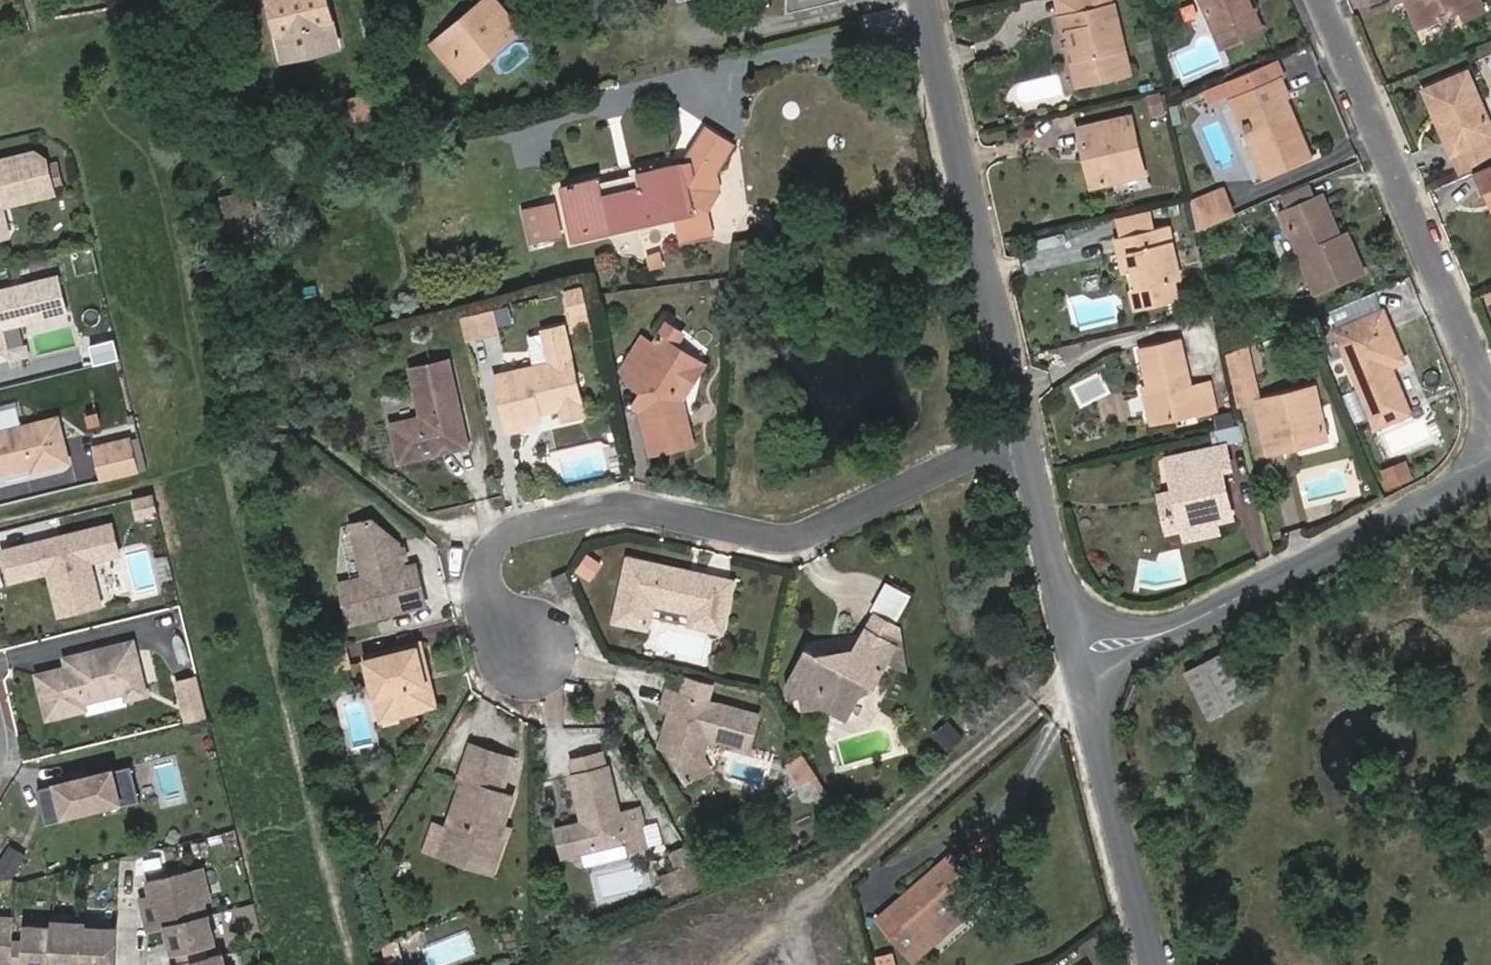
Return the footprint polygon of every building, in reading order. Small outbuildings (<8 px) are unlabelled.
[(280,26),(289,24),(297,55),(339,44),(329,0),(274,0),(280,26)] [(451,33),(439,43),(466,76),(522,28),(498,0),(489,0),(478,10),(483,15),(456,39),(451,33)] [(1059,18),(1115,6),(1114,3),(1092,7),(1091,0),(1055,0),(1059,18)] [(1223,44),(1261,28),(1254,10),(1250,0),(1205,0),(1223,44)] [(1426,21),(1418,0),(1410,0),(1419,23),(1426,21)] [(1426,21),(1444,13),(1446,19),(1454,16),(1452,11),(1449,4),(1459,0),(1418,0),(1426,21)] [(1463,7),(1461,0),(1459,0),(1449,4),(1452,11),(1463,7)] [(1487,6),(1484,0),(1461,0),(1463,7),(1466,14),(1487,6)] [(1105,78),(1131,72),(1115,6),(1059,18),(1063,36),(1068,35),(1078,33),(1084,63),(1076,65),(1082,92),(1106,86),(1105,78)] [(478,10),(451,33),(456,39),(483,15),(478,10)] [(773,27),(771,16),(759,18),(759,26),(759,31),(773,27)] [(759,26),(759,18),(748,21),(750,33),(759,31),(759,26)] [(287,58),(297,55),(289,24),(280,26),(287,58)] [(1068,35),(1076,65),(1084,63),(1078,33),(1068,35)] [(1287,96),(1289,94),(1283,79),(1280,80),(1273,63),(1208,91),(1214,104),(1233,96),(1235,100),(1239,99),(1249,122),(1243,125),(1247,132),(1251,130),(1271,176),(1313,159),(1287,96)] [(1470,69),(1429,85),(1439,109),(1443,118),(1450,134),(1447,135),(1453,152),(1490,137),(1490,120),(1470,69)] [(1106,86),(1133,80),(1131,72),(1105,78),(1106,86)] [(391,108),(388,93),(350,102),(354,117),(391,108)] [(1235,100),(1232,101),(1243,125),(1249,122),(1239,99),(1235,100)] [(1149,197),(1133,119),(1080,130),(1088,167),(1095,166),(1100,189),(1093,190),(1097,208),(1149,197)] [(736,146),(709,127),(694,149),(721,168),(736,146)] [(1247,132),(1265,178),(1271,176),(1251,130),(1247,132)] [(1453,152),(1461,171),(1490,158),(1490,137),(1453,152)] [(53,156),(42,149),(0,159),(0,214),(8,203),(61,190),(53,156)] [(601,182),(600,176),(562,185),(574,231),(605,224),(606,231),(639,223),(638,216),(678,207),(682,221),(710,216),(710,212),(722,195),(719,173),(721,168),(694,149),(691,154),(686,162),(674,165),(655,169),(654,163),(644,165),(646,173),(640,174),(642,185),(604,193),(601,182)] [(691,154),(673,157),(674,165),(686,162),(691,154)] [(1477,170),(1485,189),(1490,188),(1490,190),(1490,164),(1477,170)] [(633,167),(634,175),(601,182),(604,193),(642,185),(640,174),(646,173),(644,165),(633,167)] [(1088,167),(1093,190),(1100,189),(1095,166),(1088,167)] [(1199,235),(1239,218),(1228,192),(1193,206),(1199,235)] [(1312,192),(1287,203),(1291,213),(1316,203),(1312,192)] [(256,215),(252,194),(222,201),(226,221),(247,216),(256,215)] [(1342,239),(1326,198),(1316,203),(1333,242),(1342,239)] [(8,203),(0,214),(0,221),(1,226),(0,228),(0,236),(16,232),(8,203)] [(1316,203),(1291,213),(1283,216),(1317,298),(1367,276),(1350,236),(1342,239),(1333,242),(1316,203)] [(553,233),(547,207),(528,212),(533,238),(553,233)] [(1121,240),(1146,234),(1142,215),(1117,221),(1121,240)] [(231,241),(251,237),(247,216),(226,221),(231,241)] [(685,236),(714,229),(710,216),(682,221),(685,236)] [(576,237),(606,231),(605,224),(574,231),(576,237)] [(1183,283),(1171,228),(1146,234),(1121,240),(1117,241),(1125,277),(1130,277),(1137,313),(1179,303),(1176,285),(1183,283)] [(16,355),(9,325),(74,309),(65,273),(0,289),(0,359),(16,355)] [(465,335),(496,328),(491,306),(460,313),(465,335)] [(1407,365),(1386,313),(1337,334),(1379,432),(1413,418),(1394,371),(1407,365)] [(680,333),(666,324),(655,339),(670,348),(677,340),(680,333)] [(546,332),(552,366),(497,379),(509,432),(527,428),(525,423),(541,419),(539,410),(547,408),(548,412),(561,409),(562,412),(582,407),(566,329),(546,332)] [(655,339),(653,345),(642,337),(632,353),(645,362),(629,387),(640,395),(636,402),(654,413),(652,416),(643,419),(652,452),(695,442),(685,399),(684,396),(676,391),(699,355),(677,340),(670,348),(655,339)] [(1192,394),(1182,347),(1142,355),(1151,394),(1159,427),(1196,419),(1196,422),(1218,418),(1213,390),(1192,394)] [(622,368),(626,385),(629,387),(645,362),(632,353),(622,368)] [(685,399),(708,363),(699,355),(676,391),(684,396),(685,399)] [(413,368),(423,416),(418,424),(393,430),(399,460),(468,444),(449,361),(413,368)] [(1260,405),(1261,405),(1256,376),(1233,381),(1240,409),(1260,405)] [(1330,446),(1318,393),(1261,405),(1260,405),(1273,458),(1290,454),(1289,447),(1310,442),(1312,450),(1330,446)] [(1143,395),(1150,429),(1159,427),(1151,394),(1143,395)] [(633,407),(642,412),(643,419),(652,416),(654,413),(636,402),(633,407)] [(564,421),(585,417),(582,407),(562,412),(564,421)] [(38,461),(39,465),(74,457),(64,414),(0,429),(0,470),(38,461)] [(423,416),(392,423),(393,430),(418,424),(423,416)] [(136,437),(102,446),(110,479),(144,470),(136,437)] [(1290,454),(1312,450),(1310,442),(1289,447),(1290,454)] [(1230,449),(1171,463),(1176,488),(1182,482),(1180,467),(1226,455),(1227,455),(1230,472),(1235,471),(1230,449)] [(1182,482),(1176,488),(1178,498),(1180,508),(1165,511),(1170,534),(1186,531),(1188,542),(1216,535),(1214,524),(1231,520),(1221,474),(1228,473),(1230,472),(1227,455),(1226,455),(1180,467),(1182,482)] [(1408,475),(1404,464),(1384,472),(1389,483),(1408,475)] [(1220,529),(1238,524),(1228,473),(1221,474),(1231,520),(1214,524),(1216,535),(1188,542),(1189,549),(1222,541),(1220,529)] [(165,512),(160,491),(139,496),(144,517),(165,512)] [(1165,511),(1180,508),(1178,498),(1163,502),(1165,511)] [(369,515),(350,521),(363,573),(340,579),(350,617),(424,599),(414,559),(402,563),(396,537),(369,515)] [(117,522),(8,549),(15,578),(61,567),(63,575),(56,576),(65,612),(106,603),(95,559),(125,552),(117,522)] [(687,580),(689,571),(630,558),(615,621),(650,629),(652,617),(655,604),(693,613),(691,625),(724,633),(734,581),(703,575),(701,584),(687,580)] [(559,593),(572,588),(566,570),(553,575),(559,593)] [(703,575),(689,571),(687,580),(701,584),(703,575)] [(915,600),(901,591),(885,616),(899,625),(915,600)] [(652,617),(691,625),(693,613),(655,604),(652,617)] [(909,667),(901,629),(878,615),(857,650),(820,655),(809,648),(787,684),(789,695),(801,693),(804,706),(825,702),(846,715),(860,692),(855,688),(863,676),(876,684),(894,657),(909,667)] [(418,639),(364,652),(365,657),(420,644),(418,639)] [(140,650),(137,640),(121,644),(123,654),(140,650)] [(150,692),(140,650),(123,654),(121,644),(74,656),(77,665),(42,673),(52,716),(90,707),(88,700),(129,690),(131,697),(150,692)] [(424,662),(420,644),(365,657),(375,695),(385,693),(395,699),(398,712),(434,704),(429,680),(423,682),(418,664),(424,662)] [(1228,711),(1248,701),(1224,653),(1204,663),(1228,711)] [(429,680),(424,662),(418,664),(423,682),(429,680)] [(214,716),(203,674),(183,679),(193,721),(214,716)] [(749,746),(758,713),(667,688),(662,705),(676,709),(672,726),(668,741),(687,776),(707,764),(702,756),(708,734),(742,744),(749,746)] [(379,716),(398,712),(395,699),(385,693),(375,695),(379,716)] [(664,724),(661,739),(668,741),(672,726),(664,724)] [(707,764),(742,744),(708,734),(702,756),(707,764)] [(479,779),(490,745),(469,738),(457,773),(463,775),(439,850),(457,856),(459,847),(493,859),(506,820),(500,818),(503,810),(509,791),(499,786),(479,779)] [(499,786),(510,753),(490,745),(479,779),(499,786)] [(610,749),(575,757),(578,772),(614,764),(610,749)] [(137,764),(44,787),(53,822),(73,817),(71,810),(124,797),(125,804),(145,799),(137,764)] [(624,809),(614,764),(578,772),(588,815),(593,814),(594,819),(565,826),(569,849),(574,852),(631,839),(633,848),(654,843),(645,805),(624,809)] [(506,820),(510,812),(503,810),(500,818),(506,820)] [(374,834),(381,832),(378,819),(371,821),(374,834)] [(29,855),(15,845),(1,867),(16,876),(29,855)] [(491,868),(493,859),(459,847),(457,856),(491,868)] [(985,894),(953,857),(880,920),(913,957),(985,894)] [(153,879),(157,895),(146,897),(154,929),(172,924),(179,951),(183,950),(186,963),(178,964),(232,964),(229,953),(213,957),(210,943),(221,941),(215,913),(213,913),(210,899),(216,898),(209,866),(153,879)] [(664,894),(682,887),(676,870),(657,876),(664,894)] [(913,957),(917,962),(990,899),(985,894),(913,957)] [(0,915),(0,964),(119,964),(121,926),(107,925),(107,919),(90,918),(90,920),(77,919),(77,914),(59,913),(58,925),(31,924),(30,940),(16,939),(18,916),(0,915)] [(382,939),(388,964),(401,964),(405,964),(398,935),(382,939)] [(882,953),(884,964),(901,964),(900,951),(882,953)]
